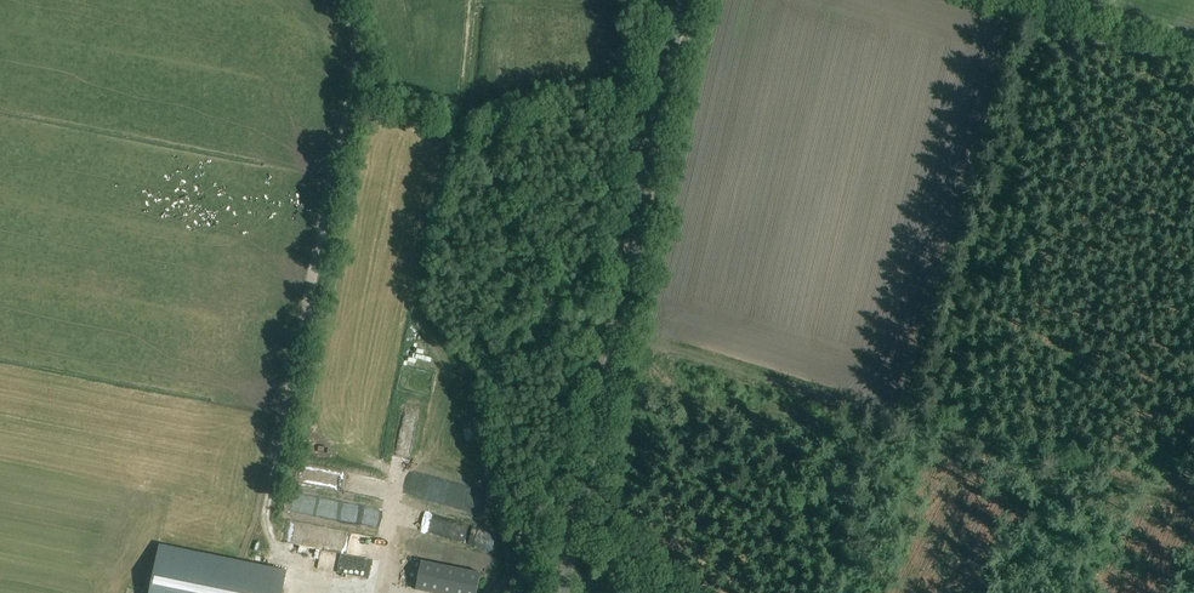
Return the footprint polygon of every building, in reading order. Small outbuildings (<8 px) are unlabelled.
[(407,406),(397,448),(412,452),(423,410),(407,406)] [(159,544),(149,592),(282,592),(287,571),(159,544)] [(421,562),(415,592),(422,592),(476,592),(479,574),(421,562)]
